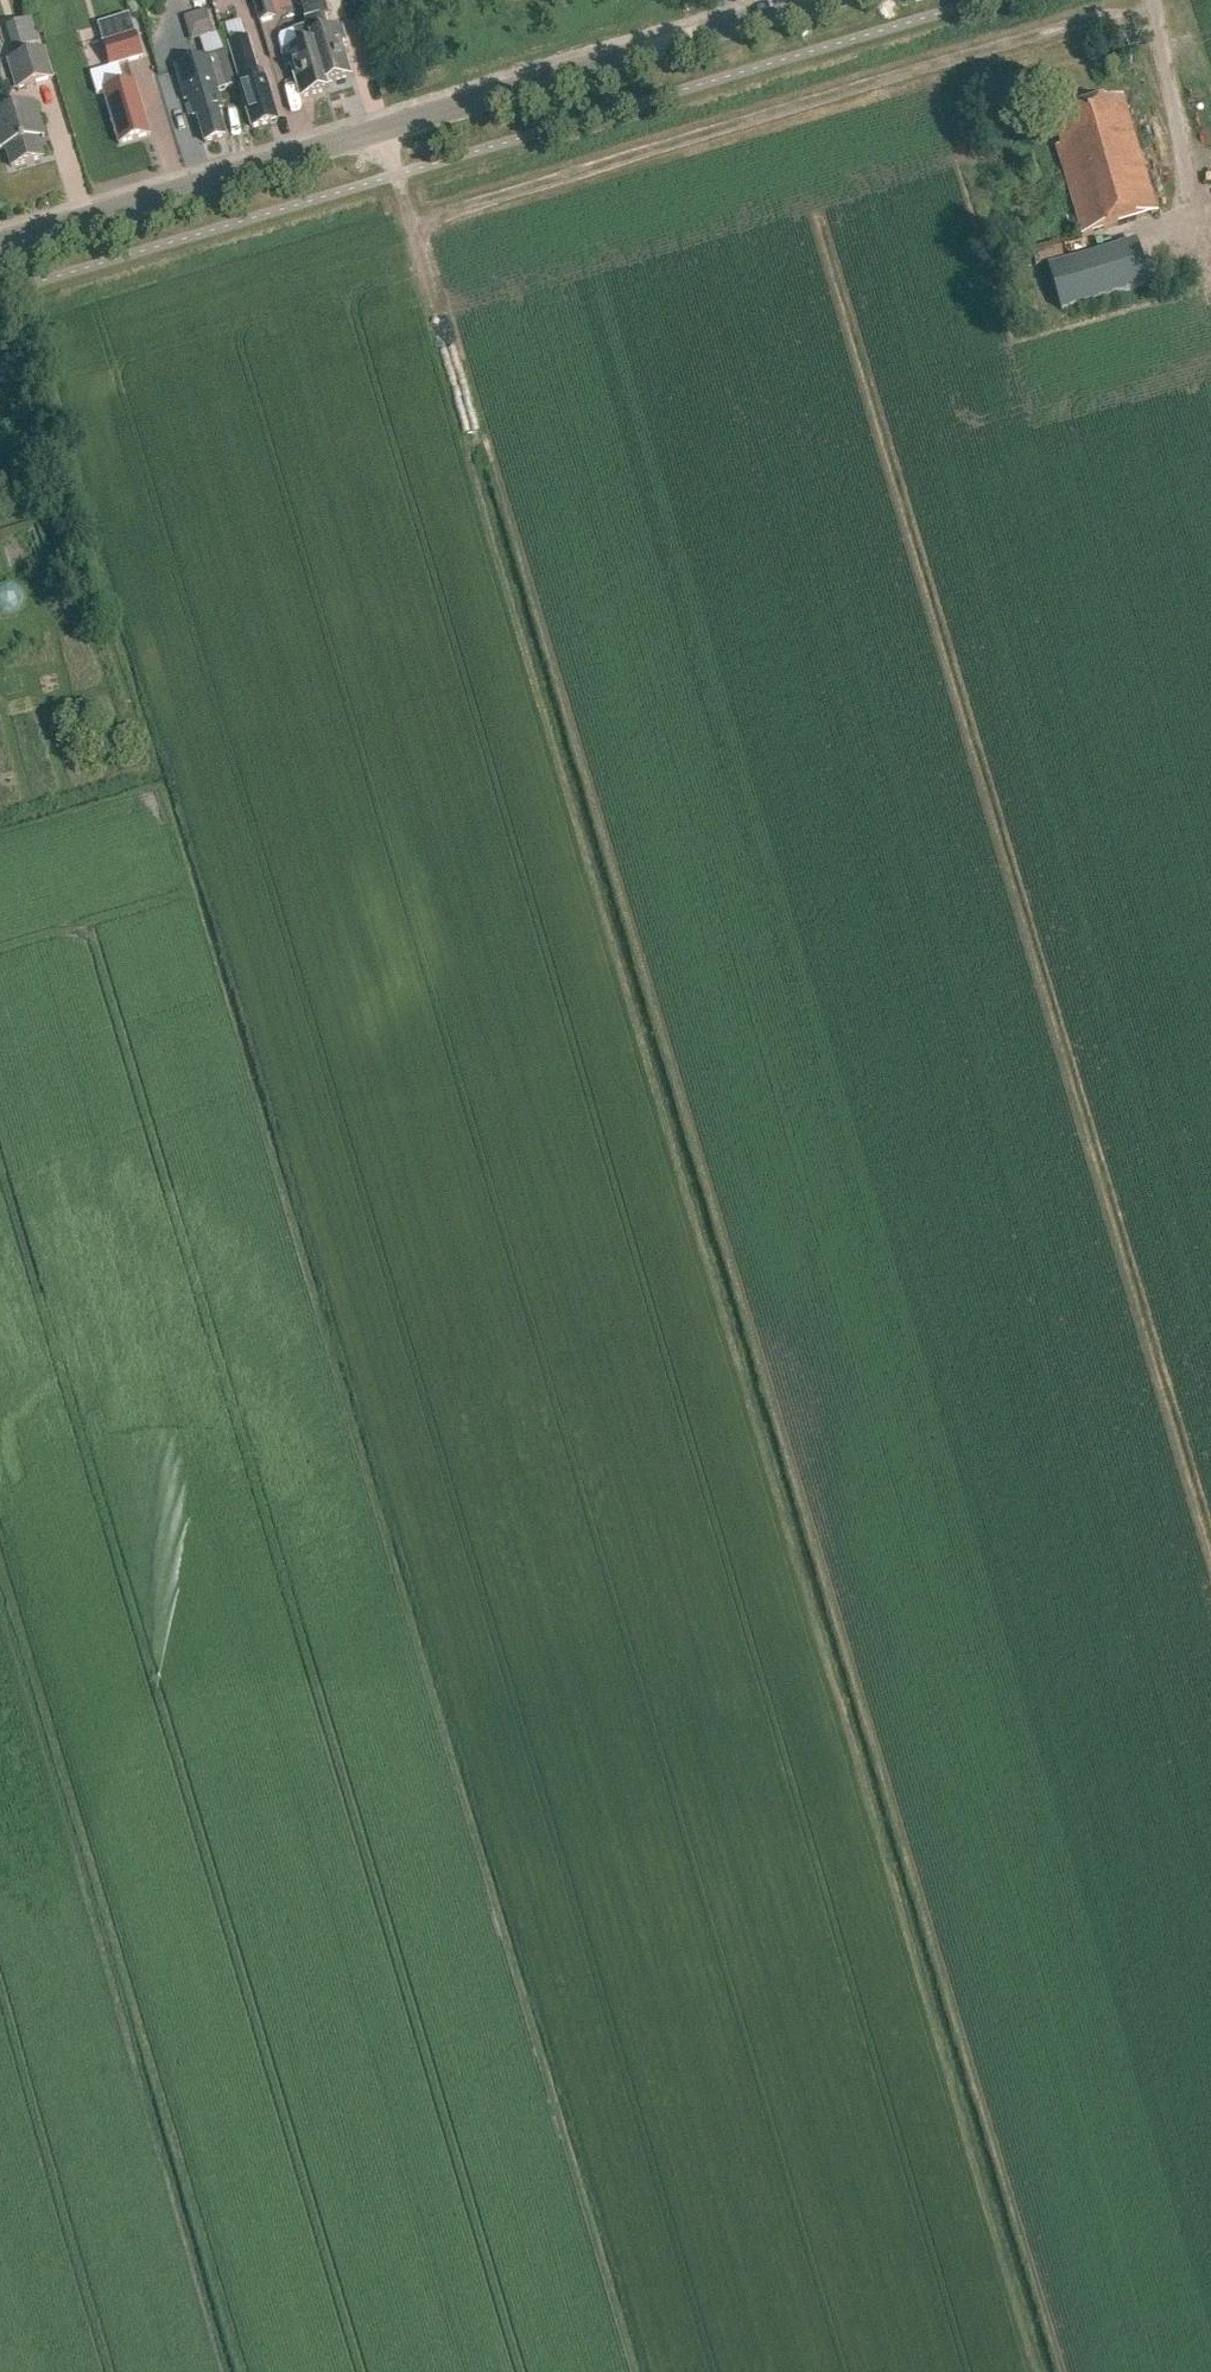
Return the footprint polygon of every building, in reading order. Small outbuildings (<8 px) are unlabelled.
[(276,19),(270,0),(253,0),(260,24),(276,19)] [(199,40),(212,36),(205,13),(192,16),(199,40)] [(97,26),(103,45),(110,68),(142,59),(129,16),(97,26)] [(306,22),(327,93),(328,92),(326,86),(351,78),(342,46),(346,45),(342,30),(329,34),(324,17),(306,22)] [(6,29),(12,51),(39,44),(33,21),(6,29)] [(327,93),(306,22),(305,23),(307,30),(281,37),(279,42),(287,69),(291,68),(300,100),(327,93)] [(228,45),(234,65),(241,88),(239,89),(252,131),(278,122),(266,81),(257,83),(245,40),(228,45)] [(46,50),(7,61),(16,91),(55,79),(46,50)] [(184,101),(188,100),(194,119),(197,118),(205,144),(226,138),(217,112),(222,110),(216,91),(232,86),(223,56),(174,71),(184,101)] [(104,93),(119,146),(150,137),(134,84),(104,93)] [(1157,214),(1122,98),(1053,119),(1061,148),(1056,149),(1083,237),(1157,214)] [(16,105),(4,108),(6,114),(0,116),(0,151),(6,150),(11,169),(43,160),(37,141),(44,139),(35,106),(18,111),(16,105)] [(1062,313),(1148,286),(1134,243),(1049,270),(1062,313)] [(1036,268),(1063,260),(1059,244),(1031,252),(1036,268)]
